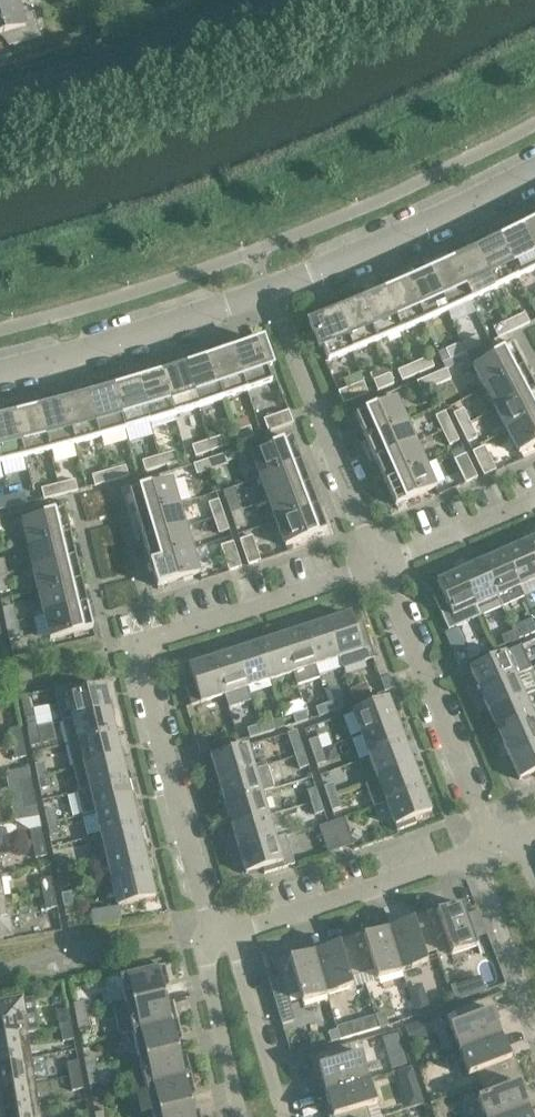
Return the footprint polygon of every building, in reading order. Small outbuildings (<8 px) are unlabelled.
[(17,2),(0,7),(0,36),(9,33),(13,46),(41,38),(33,13),(21,17),(17,2)] [(533,220),(530,222),(528,224),(529,226),(522,229),(534,256),(534,218),(533,220)] [(522,229),(514,233),(514,231),(510,232),(507,233),(504,234),(501,235),(497,236),(518,279),(534,270),(534,256),(522,229)] [(518,279),(497,236),(492,239),(490,241),(487,242),(485,245),(482,247),(483,248),(476,252),(494,290),(518,279)] [(494,290),(476,252),(469,255),(468,255),(468,254),(464,254),(458,256),(455,257),(451,258),(470,301),(494,290)] [(470,301),(451,258),(444,262),(439,266),(436,268),(437,270),(430,273),(447,312),(470,301)] [(447,312),(430,273),(422,276),(422,275),(418,275),(415,276),(412,277),(409,278),(405,279),(424,322),(447,312)] [(424,322),(405,279),(400,281),(398,283),(392,287),(390,289),(391,290),(383,293),(400,333),(424,322)] [(400,333),(383,293),(376,297),(375,295),(372,295),(366,297),(363,297),(358,299),(376,343),(400,333)] [(376,343),(358,299),(354,301),(351,303),(346,306),(343,308),(344,310),(336,313),(352,352),(376,343)] [(352,352),(336,313),(329,316),(328,314),(325,315),(321,315),(318,316),(315,317),(310,318),(312,323),(308,324),(318,350),(322,348),(328,362),(352,352)] [(526,313),(509,321),(513,331),(531,323),(526,313)] [(513,331),(509,321),(492,329),(496,339),(513,331)] [(478,335),(461,343),(466,353),(483,345),(478,335)] [(241,349),(234,351),(248,392),(273,383),(257,338),(254,340),(251,341),(248,342),(245,344),(241,347),(241,349)] [(466,353),(461,343),(444,351),(448,361),(466,353)] [(472,367),(484,389),(523,368),(512,346),(472,367)] [(248,392),(234,351),(226,354),(225,352),(222,353),(216,353),(213,354),(208,355),(223,400),(248,392)] [(223,400),(208,355),(207,356),(201,359),(195,362),(193,364),(193,365),(186,368),(199,408),(223,400)] [(431,356),(413,364),(418,374),(435,367),(431,356)] [(418,374),(413,364),(396,371),(400,382),(418,374)] [(199,408),(186,368),(178,370),(177,369),(174,369),(168,369),(165,370),(160,371),(174,416),(199,408)] [(534,389),(523,368),(484,389),(496,410),(534,389)] [(446,369),(436,373),(431,375),(436,386),(451,379),(446,369)] [(174,416),(160,371),(156,373),(153,374),(150,376),(147,377),(144,379),(145,381),(137,383),(150,424),(174,416)] [(371,381),(376,392),(393,384),(389,374),(371,381)] [(436,386),(431,375),(416,382),(421,392),(436,386)] [(363,382),(338,392),(343,404),(368,395),(363,382)] [(150,424),(137,383),(130,385),(129,384),(126,384),(123,384),(119,384),(116,385),(112,386),(125,431),(150,424)] [(125,431),(112,386),(107,387),(104,389),(101,390),(98,392),(96,393),(96,395),(88,397),(100,438),(125,431)] [(534,389),(496,410),(507,431),(534,416),(534,390),(534,389)] [(100,438),(88,397),(81,399),(80,398),(77,398),(70,398),(67,399),(63,400),(75,445),(100,438)] [(355,416),(365,439),(406,421),(396,398),(355,416)] [(75,445),(63,400),(58,401),(55,402),(52,404),(49,405),(47,407),(47,408),(39,410),(50,452),(75,445)] [(463,409),(454,413),(461,428),(470,423),(463,409)] [(50,452),(39,410),(31,412),(31,411),(28,411),(21,411),(18,411),(14,412),(25,458),(50,452)] [(293,423),(288,411),(263,420),(268,432),(293,423)] [(14,412),(9,414),(6,415),(0,418),(0,464),(25,458),(14,412)] [(452,426),(445,412),(435,416),(442,431),(452,426)] [(507,431),(519,453),(534,445),(534,416),(507,431)] [(416,443),(406,421),(365,439),(375,461),(416,443)] [(477,438),(470,423),(461,428),(468,443),(477,438)] [(234,432),(238,443),(256,437),(252,426),(234,432)] [(459,441),(452,426),(442,431),(449,446),(459,441)] [(227,435),(209,440),(213,451),(231,445),(227,435)] [(250,454),(259,478),(301,462),(292,439),(250,454)] [(213,451),(209,440),(191,446),(195,457),(213,451)] [(425,465),(416,443),(375,461),(385,483),(425,465)] [(484,446),(472,452),(484,476),(496,471),(484,446)] [(178,451),(160,456),(163,467),(181,461),(178,451)] [(227,465),(224,454),(208,459),(212,470),(227,465)] [(478,478),(466,454),(454,460),(466,484),(478,478)] [(163,467),(160,456),(141,462),(145,472),(163,467)] [(212,470),(208,459),(193,465),(196,475),(212,470)] [(309,485),(301,462),(259,478),(268,500),(309,485)] [(435,488),(425,465),(385,483),(395,506),(435,488)] [(127,466),(109,471),(112,481),(130,476),(127,466)] [(112,481),(109,471),(91,476),(94,486),(112,481)] [(77,480),(58,485),(61,495),(79,491),(77,480)] [(129,492),(136,517),(178,504),(171,480),(129,492)] [(61,495),(58,485),(40,489),(43,500),(61,495)] [(318,507),(309,485),(268,500),(276,523),(318,507)] [(26,493),(8,497),(10,508),(29,503),(26,493)] [(225,499),(230,514),(241,511),(236,495),(225,499)] [(8,497),(0,499),(0,510),(10,508),(8,497)] [(208,503),(213,519),(224,515),(218,500),(208,503)] [(185,527),(178,504),(136,517),(143,539),(185,527)] [(326,531),(318,507),(276,523),(285,546),(326,531)] [(21,521),(27,545),(70,535),(64,511),(21,521)] [(246,526),(241,511),(230,514),(235,529),(246,526)] [(229,530),(224,515),(213,519),(218,534),(229,530)] [(192,550),(185,527),(143,539),(150,562),(192,550)] [(75,558),(70,535),(27,545),(32,569),(75,558)] [(252,536),(239,541),(248,566),(260,562),(252,536)] [(525,543),(534,564),(534,539),(525,543)] [(241,568),(233,542),(220,547),(229,572),(241,568)] [(525,543),(503,552),(519,587),(534,580),(534,564),(525,543)] [(199,574),(192,550),(150,562),(157,587),(199,574)] [(523,598),(519,587),(503,552),(482,562),(502,607),(523,598)] [(81,582),(75,558),(32,569),(38,592),(81,582)] [(502,607),(482,562),(460,572),(480,617),(502,607)] [(480,617),(460,572),(437,582),(441,592),(433,596),(448,631),(480,617)] [(7,575),(0,576),(0,593),(10,591),(7,575)] [(86,605),(81,582),(38,592),(44,615),(86,605)] [(92,630),(86,605),(44,615),(49,640),(92,630)] [(13,606),(2,608),(6,624),(16,622),(13,606)] [(350,614),(326,622),(338,658),(342,669),(372,659),(374,658),(363,622),(354,625),(350,614)] [(19,638),(16,622),(6,624),(9,640),(19,638)] [(338,658),(326,622),(304,629),(315,666),(316,666),(338,658)] [(525,626),(512,632),(516,641),(528,635),(525,626)] [(315,666),(304,629),(281,637),(293,673),(296,686),(320,678),(316,666),(315,666)] [(516,641),(512,632),(500,637),(504,646),(516,641)] [(293,673),(281,637),(258,644),(270,681),(293,673)] [(270,681),(258,644),(235,652),(247,688),(270,681)] [(462,650),(453,654),(459,666),(468,662),(462,650)] [(247,688),(235,652),(212,659),(224,695),(247,688)] [(470,669),(480,692),(515,676),(504,653),(470,669)] [(374,658),(372,659),(378,673),(386,670),(381,656),(374,658)] [(224,695),(212,659),(188,667),(194,683),(185,686),(191,706),(224,695)] [(380,680),(384,692),(393,689),(389,676),(380,680)] [(524,698),(515,676),(480,692),(489,714),(524,698)] [(67,695),(72,719),(110,710),(104,686),(67,695)] [(396,722),(387,698),(352,712),(361,735),(396,722)] [(534,720),(524,698),(489,714),(499,735),(534,720)] [(340,699),(328,703),(331,713),(343,708),(340,699)] [(331,713),(328,703),(315,708),(319,717),(331,713)] [(115,734),(110,710),(72,719),(63,722),(69,745),(115,734)] [(292,715),(295,724),(308,721),(305,711),(292,715)] [(34,715),(25,717),(27,730),(37,728),(34,715)] [(534,720),(499,735),(509,757),(534,746),(534,720)] [(272,721),(259,725),(262,734),(274,731),(272,721)] [(405,744),(396,722),(361,735),(369,758),(405,744)] [(262,734),(259,725),(246,729),(249,738),(262,734)] [(23,743),(20,727),(9,730),(12,745),(23,743)] [(39,741),(37,728),(27,730),(30,743),(39,741)] [(121,757),(115,734),(69,745),(74,768),(121,757)] [(206,737),(196,740),(200,753),(209,750),(206,737)] [(316,738),(308,741),(312,753),(321,751),(316,738)] [(304,755),(300,742),(291,745),(295,758),(304,755)] [(26,757),(23,743),(12,745),(15,759),(26,757)] [(413,767),(405,744),(369,758),(378,780),(413,767)] [(254,770),(247,746),(210,757),(218,781),(254,770)] [(509,757),(519,780),(534,773),(534,746),(509,757)] [(336,757),(332,747),(324,751),(328,761),(336,757)] [(325,763),(321,751),(312,753),(316,766),(325,763)] [(308,767),(304,755),(295,758),(300,770),(308,767)] [(126,780),(121,757),(74,768),(80,791),(126,780)] [(44,762),(34,764),(37,777),(46,775),(44,762)] [(267,766),(254,770),(218,781),(225,804),(261,793),(274,789),(267,766)] [(422,789),(413,767),(378,780),(365,785),(374,807),(386,803),(422,789)] [(49,788),(46,775),(37,777),(40,790),(49,788)] [(33,793),(31,779),(20,781),(23,795),(33,793)] [(132,804),(126,780),(80,791),(76,792),(82,816),(95,812),(132,804)] [(332,783),(323,786),(328,799),(336,796),(332,783)] [(320,800),(315,787),(306,790),(311,803),(320,800)] [(431,813),(422,789),(386,803),(397,831),(416,824),(414,819),(431,813)] [(36,807),(33,793),(23,795),(25,809),(36,807)] [(268,816),(261,793),(225,804),(231,827),(268,816)] [(340,809),(336,796),(328,799),(332,811),(340,809)] [(324,813),(320,800),(311,803),(315,816),(324,813)] [(138,827),(132,804),(95,812),(100,836),(138,827)] [(53,809),(44,811),(47,824),(56,822),(53,809)] [(275,839),(268,816),(231,827),(238,850),(275,839)] [(344,819),(331,823),(340,850),(353,845),(344,819)] [(340,850),(331,823),(319,827),(328,854),(340,850)] [(143,850),(138,827),(100,836),(106,859),(143,850)] [(44,842),(41,828),(30,831),(33,845),(44,842)] [(58,832),(49,834),(51,847),(61,845),(58,832)] [(284,836),(275,839),(238,850),(245,874),(262,869),(264,874),(293,865),(284,836)] [(46,856),(44,842),(33,845),(36,859),(46,856)] [(63,858),(61,845),(51,847),(54,860),(63,858)] [(149,873),(143,850),(106,859),(112,882),(149,873)] [(155,898),(149,873),(112,882),(118,907),(155,898)] [(54,892),(51,878),(40,880),(43,894),(54,892)] [(68,879),(58,881),(61,894),(70,892),(68,879)] [(57,908),(54,892),(43,894),(46,910),(57,908)] [(73,905),(70,892),(61,894),(64,907),(73,905)] [(4,901),(0,901),(0,936),(9,934),(4,901)] [(437,908),(423,913),(436,951),(448,947),(451,956),(477,947),(462,904),(438,912),(437,908)] [(436,951),(423,913),(409,918),(410,922),(388,929),(402,972),(427,964),(424,955),(436,951)] [(402,972),(388,929),(365,937),(364,933),(350,937),(362,975),(374,972),(377,980),(402,972)] [(362,975),(350,937),(336,942),(337,945),(314,952),(327,996),(352,988),(349,979),(362,975)] [(327,996),(314,952),(291,959),(290,955),(275,960),(286,998),(299,994),(302,1003),(327,996)] [(119,977),(126,1005),(165,996),(161,983),(168,981),(164,966),(119,977)] [(480,979),(452,989),(457,1002),(484,992),(480,979)] [(168,1009),(165,996),(126,1005),(113,1009),(119,1036),(132,1033),(178,1022),(174,1008),(168,1009)] [(496,1012),(491,997),(453,1011),(458,1024),(449,1027),(459,1052),(501,1036),(493,1013),(496,1012)] [(20,1000),(0,1003),(0,1038),(26,1034),(39,1031),(34,998),(20,1000)] [(422,999),(412,1002),(416,1015),(430,1010),(428,1002),(422,999)] [(83,1002),(73,1004),(76,1017),(86,1015),(83,1002)] [(71,1026),(68,1010),(57,1012),(60,1028),(71,1026)] [(384,1012),(376,1015),(380,1028),(388,1025),(384,1012)] [(88,1028),(86,1015),(76,1017),(79,1030),(88,1028)] [(374,1017),(337,1028),(340,1040),(378,1029),(374,1017)] [(181,1036),(178,1022),(132,1033),(139,1060),(178,1050),(175,1037),(181,1036)] [(419,1025),(406,1029),(411,1044),(424,1039),(419,1025)] [(74,1040),(71,1026),(60,1028),(63,1042),(74,1040)] [(26,1034),(0,1038),(0,1064),(30,1058),(26,1034)] [(510,1058),(501,1036),(459,1052),(468,1076),(477,1073),(481,1085),(519,1070),(513,1057),(510,1058)] [(352,1058),(348,1045),(310,1056),(314,1071),(318,1070),(325,1093),(368,1080),(361,1055),(352,1058)] [(181,1064),(178,1050),(139,1060),(145,1087),(191,1076),(187,1062),(181,1064)] [(403,1054),(387,1058),(391,1071),(407,1066),(403,1054)] [(94,1057),(84,1059),(87,1072),(97,1070),(94,1057)] [(30,1058),(0,1064),(0,1089),(34,1083),(30,1058)] [(80,1075),(78,1062),(67,1064),(70,1078),(80,1075)] [(99,1083),(97,1070),(87,1072),(89,1085),(99,1083)] [(411,1070),(396,1075),(399,1083),(405,1086),(415,1082),(411,1070)] [(519,1070),(481,1085),(486,1097),(477,1100),(483,1116),(505,1116),(528,1108),(520,1086),(524,1084),(519,1070)] [(83,1089),(80,1075),(70,1078),(72,1092),(83,1089)] [(194,1090),(191,1076),(145,1087),(152,1114),(191,1105),(188,1092),(194,1090)] [(368,1080),(325,1093),(332,1116),(329,1116),(370,1116),(367,1108),(376,1105),(368,1080)] [(34,1083),(0,1089),(0,1115),(38,1108),(34,1083)] [(191,1105),(152,1114),(153,1116),(194,1116),(191,1105)] [(38,1108),(0,1115),(0,1116),(40,1116),(38,1108)] [(528,1108),(505,1116),(532,1116),(528,1108)]
